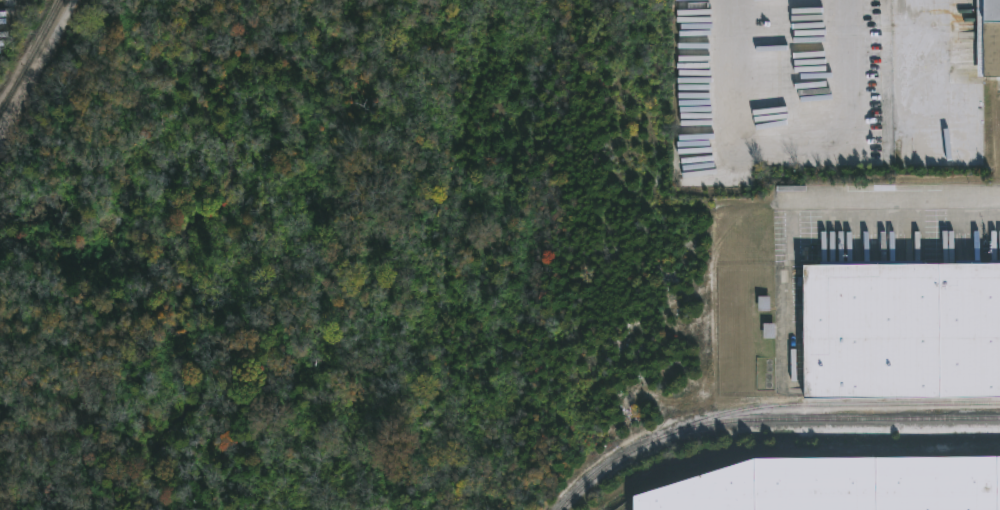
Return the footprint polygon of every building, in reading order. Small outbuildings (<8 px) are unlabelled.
[(974,76),(974,0),(999,0),(999,76),(974,76)] [(796,266),(999,263),(999,396),(796,397),(796,266)] [(746,460),(999,457),(999,509),(637,509),(637,497),(746,460)]
